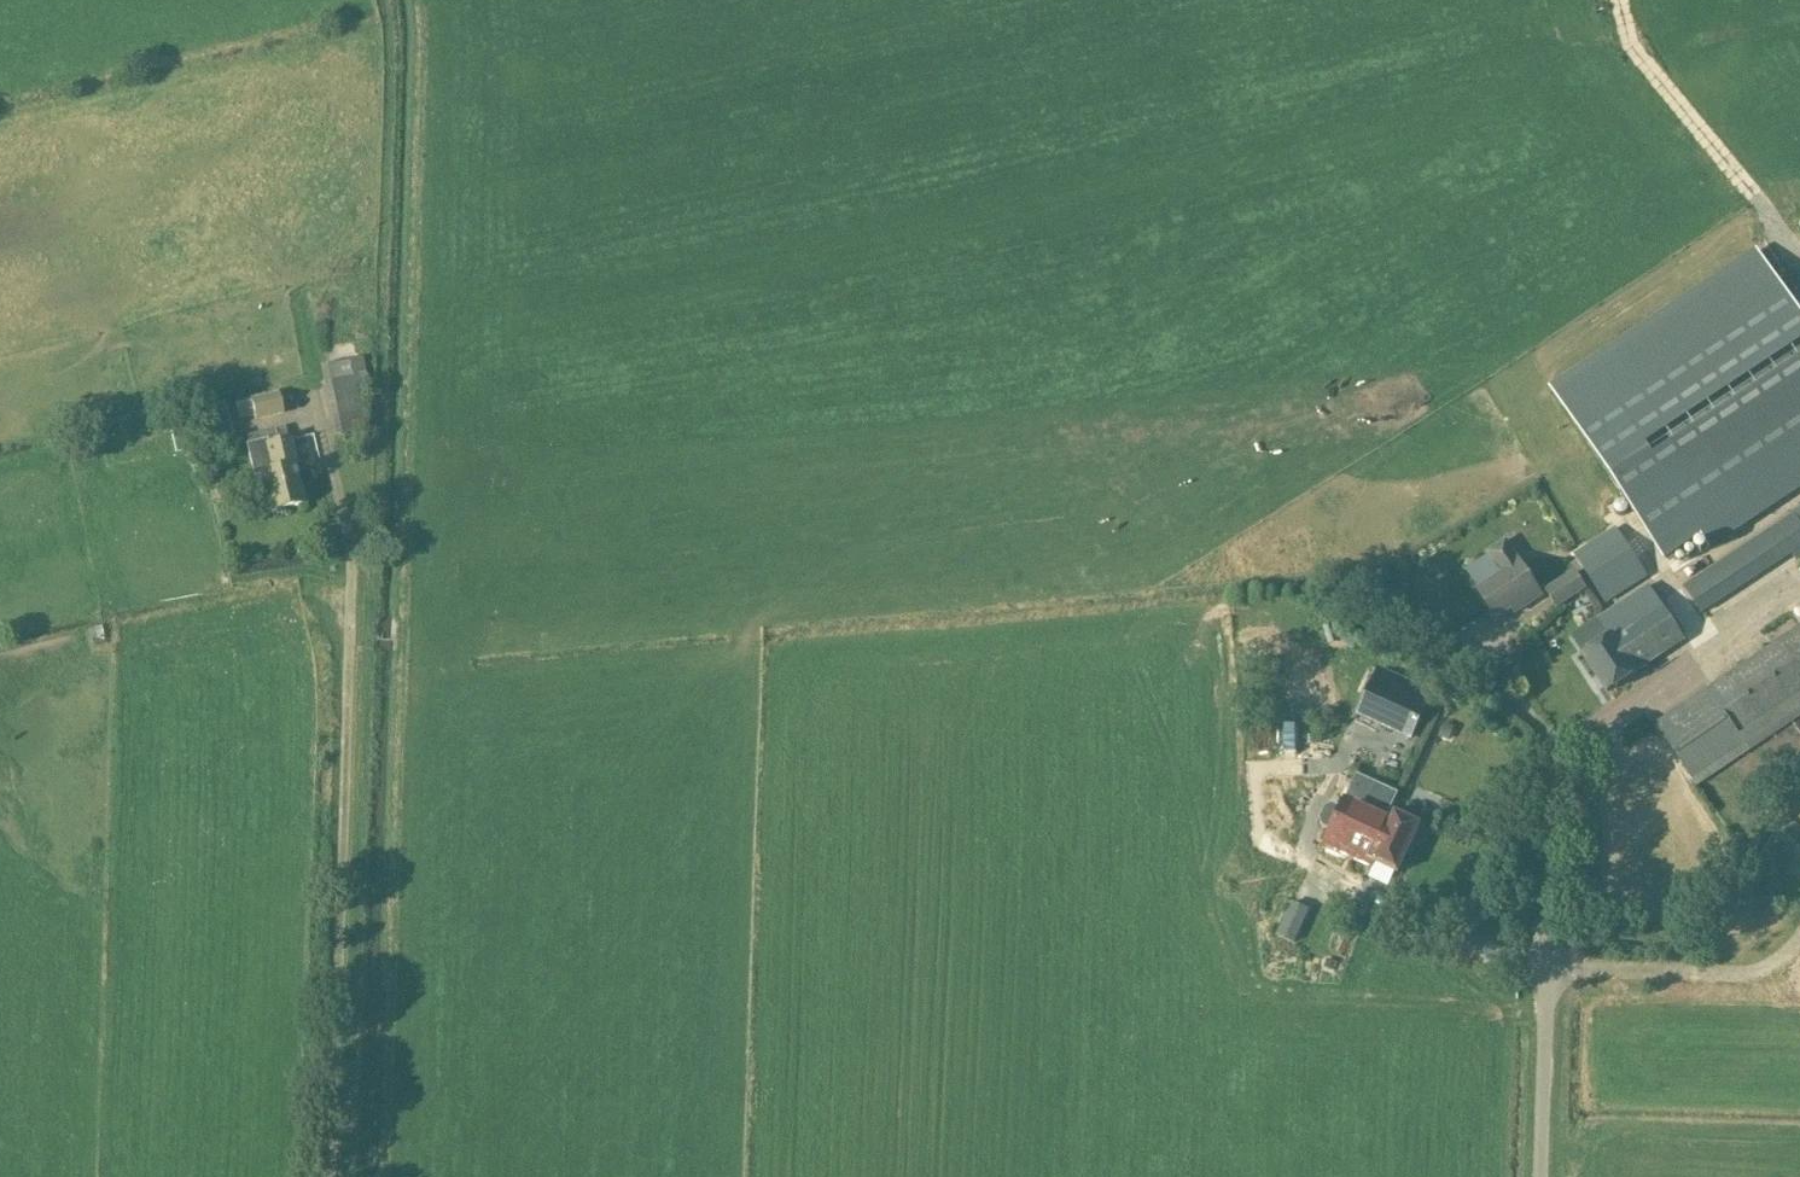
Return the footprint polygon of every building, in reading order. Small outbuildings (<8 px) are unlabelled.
[(1799,490),(1799,317),(1755,250),(1548,387),(1622,498),(1664,561),(1701,537),(1710,550),(1799,490)] [(363,358),(321,366),(325,388),(335,437),(370,430),(362,387),(371,385),(369,377),(367,377),(363,358)] [(256,421),(285,415),(280,393),(234,403),(238,421),(255,417),(256,421)] [(234,434),(224,401),(203,407),(213,440),(234,434)] [(290,440),(289,440),(286,427),(247,436),(249,444),(247,445),(254,476),(262,474),(271,512),(305,504),(290,440)] [(1682,588),(1706,624),(1725,611),(1721,604),(1792,557),(1797,563),(1799,561),(1799,524),(1794,514),(1682,588)] [(1649,578),(1617,528),(1580,552),(1574,556),(1593,586),(1605,606),(1645,580),(1649,578)] [(1512,610),(1515,615),(1543,597),(1506,542),(1489,553),(1503,575),(1477,592),(1488,609),(1496,621),(1512,610)] [(1587,589),(1575,570),(1545,590),(1547,593),(1557,609),(1587,589)] [(1637,674),(1637,673),(1685,641),(1648,585),(1596,620),(1609,638),(1582,656),(1607,694),(1637,674)] [(1799,717),(1799,626),(1654,725),(1697,788),(1750,751),(1799,717)] [(1302,672),(1312,666),(1305,651),(1294,657),(1302,672)] [(1428,692),(1379,670),(1357,716),(1407,738),(1428,692)] [(1325,847),(1375,870),(1378,863),(1397,872),(1419,827),(1396,815),(1396,816),(1350,794),(1325,847)] [(1791,858),(1770,845),(1762,858),(1783,871),(1791,858)] [(1310,910),(1291,901),(1276,936),(1294,944),(1310,910)]
